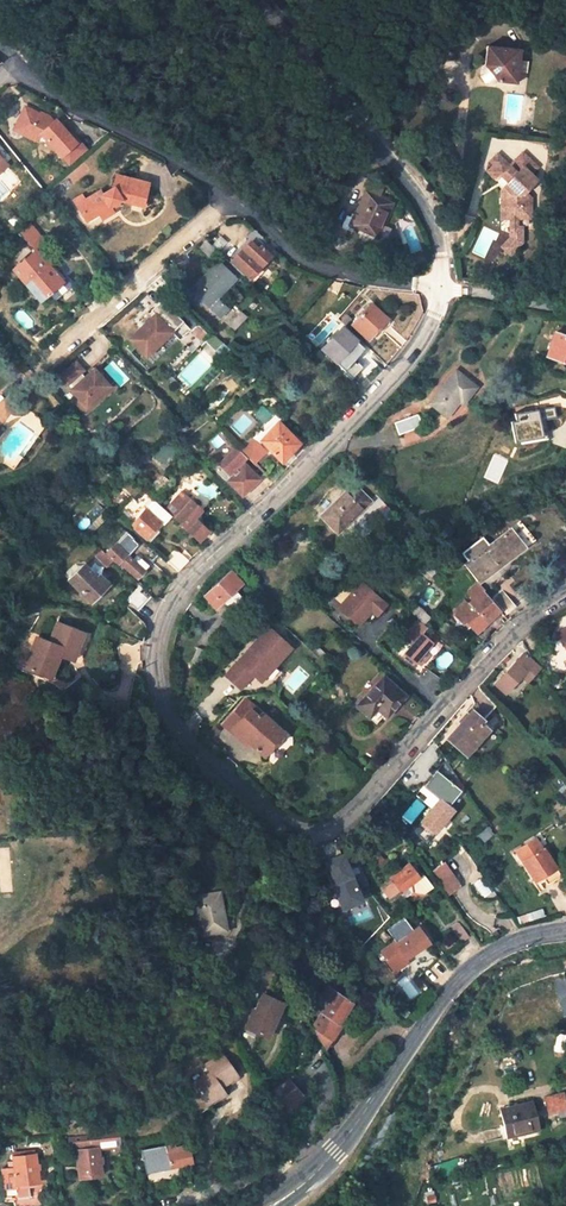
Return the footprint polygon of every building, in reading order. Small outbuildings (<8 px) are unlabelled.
[(499,64),(511,78),(512,80),(530,81),(533,48),(500,44),(498,63),(499,64)] [(494,75),(499,81),(508,82),(511,78),(499,64),(495,67),(494,75)] [(49,119),(25,106),(15,125),(25,130),(23,134),(35,141),(40,135),(60,158),(62,156),(69,164),(83,151),(56,121),(53,123),(49,119)] [(25,130),(15,125),(13,129),(23,134),(25,130)] [(511,162),(497,150),(491,158),(494,161),(488,168),(498,176),(502,172),(506,176),(507,180),(503,184),(505,205),(515,204),(515,214),(526,213),(536,212),(535,192),(529,188),(540,175),(532,169),(538,161),(522,148),(511,162)] [(352,186),(357,169),(354,168),(348,166),(343,183),(352,186)] [(109,208),(120,201),(142,206),(148,183),(117,175),(113,187),(100,195),(98,192),(85,200),(76,205),(86,222),(99,214),(102,219),(112,213),(109,208)] [(351,225),(376,236),(391,203),(378,198),(382,189),(370,184),(367,192),(365,192),(351,225)] [(81,193),(72,199),(76,205),(85,200),(81,193)] [(515,204),(505,205),(506,214),(515,214),(515,204)] [(526,213),(515,214),(516,223),(526,223),(526,213)] [(527,239),(526,223),(516,223),(517,234),(509,244),(517,251),(527,239)] [(253,243),(260,235),(253,229),(246,236),(253,243)] [(68,281),(51,262),(54,259),(47,252),(54,246),(44,235),(38,241),(40,243),(30,252),(31,254),(13,270),(39,301),(50,292),(53,296),(68,284),(68,281)] [(247,246),(239,254),(247,261),(255,253),(247,246)] [(255,253),(247,261),(239,254),(230,263),(247,281),(270,257),(260,247),(255,253)] [(216,299),(235,279),(217,262),(191,290),(220,317),(227,309),(216,299)] [(180,319),(162,300),(151,311),(155,315),(129,340),(146,358),(173,333),(169,330),(180,319)] [(371,304),(352,324),(368,339),(387,319),(371,304)] [(240,310),(227,324),(234,331),(247,317),(240,310)] [(189,329),(180,319),(169,330),(173,333),(178,339),(189,329)] [(365,349),(342,328),(322,349),(358,383),(365,376),(352,363),(365,349)] [(555,334),(546,356),(565,363),(565,338),(555,334)] [(75,363),(60,378),(67,385),(69,384),(73,388),(71,391),(77,397),(74,400),(83,410),(91,403),(94,406),(112,390),(102,380),(94,370),(85,378),(80,373),(83,371),(75,363)] [(446,417),(459,401),(463,404),(476,388),(456,371),(430,403),(446,417)] [(106,377),(102,380),(112,390),(115,387),(106,377)] [(94,406),(91,403),(83,410),(86,414),(94,406)] [(538,410),(512,415),(517,441),(543,436),(538,410)] [(399,435),(421,427),(417,416),(395,424),(399,435)] [(261,440),(281,461),(298,444),(279,423),(261,440)] [(200,432),(195,427),(190,431),(194,437),(200,432)] [(254,464),(267,453),(257,443),(245,454),(254,464)] [(219,465),(229,475),(232,472),(234,475),(228,481),(242,495),(259,479),(245,465),(238,471),(236,469),(245,459),(235,450),(219,465)] [(354,486),(322,516),(337,532),(369,502),(354,486)] [(124,493),(112,505),(119,512),(131,500),(124,493)] [(154,501),(132,526),(146,539),(168,514),(154,501)] [(175,518),(185,526),(183,528),(198,542),(207,532),(193,518),(200,511),(191,502),(175,518)] [(87,537),(98,527),(92,521),(82,532),(87,537)] [(510,528),(524,546),(534,538),(520,521),(510,528)] [(510,528),(489,545),(483,537),(461,554),(467,562),(464,564),(478,582),(524,546),(510,528)] [(430,531),(421,534),(423,540),(433,537),(430,531)] [(127,533),(106,555),(113,561),(121,568),(123,566),(137,579),(148,566),(141,559),(137,564),(121,549),(132,537),(127,533)] [(189,561),(176,548),(165,560),(178,572),(189,561)] [(94,554),(107,567),(113,561),(106,555),(99,549),(94,554)] [(432,563),(439,570),(444,564),(438,557),(432,563)] [(97,578),(85,566),(84,566),(78,566),(74,564),(63,575),(91,602),(108,584),(99,576),(97,578)] [(232,572),(205,597),(215,609),(243,584),(232,572)] [(136,582),(123,596),(136,609),(149,595),(136,582)] [(338,608),(357,624),(364,617),(370,609),(376,614),(384,603),(360,582),(338,608)] [(467,622),(477,633),(499,612),(482,592),(484,589),(479,583),(465,595),(471,602),(457,615),(464,624),(467,622)] [(428,617),(414,605),(409,610),(423,623),(428,617)] [(364,617),(369,621),(376,614),(370,609),(364,617)] [(25,669),(52,679),(60,657),(62,650),(76,655),(84,633),(57,623),(50,643),(43,640),(40,648),(34,646),(25,669)] [(222,674),(240,691),(254,676),(261,683),(294,648),(269,625),(222,674)] [(557,634),(565,652),(565,630),(557,634)] [(422,634),(405,654),(414,663),(432,643),(422,634)] [(37,638),(34,646),(40,648),(43,640),(37,638)] [(313,653),(321,661),(326,655),(318,647),(313,653)] [(199,665),(205,652),(197,648),(191,661),(199,665)] [(76,655),(62,650),(60,657),(73,662),(76,655)] [(522,654),(495,684),(505,693),(520,676),(526,680),(537,668),(522,654)] [(386,717),(405,696),(384,677),(356,706),(377,725),(385,716),(386,717)] [(241,736),(248,742),(263,755),(283,733),(245,700),(223,725),(238,739),(241,736)] [(466,755),(488,730),(480,723),(482,720),(472,711),(447,739),(466,755)] [(238,739),(246,745),(248,742),(241,736),(238,739)] [(453,784),(414,831),(427,842),(453,811),(449,807),(462,791),(453,784)] [(478,835),(484,841),(491,835),(485,829),(478,835)] [(516,852),(535,881),(542,877),(556,868),(544,849),(542,850),(535,839),(516,852)] [(325,859),(339,910),(362,904),(348,852),(325,859)] [(446,891),(458,883),(443,862),(431,871),(446,891)] [(409,865),(391,878),(392,880),(380,889),(389,900),(422,875),(415,865),(411,868),(409,865)] [(547,884),(561,876),(556,868),(542,877),(547,884)] [(195,897),(202,935),(226,930),(219,893),(195,897)] [(449,928),(460,942),(468,936),(457,921),(449,928)] [(406,958),(428,943),(417,928),(398,942),(401,946),(398,948),(406,958)] [(355,936),(361,941),(366,935),(360,930),(355,936)] [(378,936),(386,943),(390,938),(382,931),(378,936)] [(434,962),(443,975),(452,969),(442,956),(434,962)] [(337,986),(342,981),(337,976),(332,981),(337,986)] [(523,986),(516,988),(519,997),(525,995),(523,986)] [(329,1001),(322,1012),(312,1028),(326,1051),(342,1025),(339,1023),(351,1004),(327,988),(322,997),(329,1001)] [(267,1037),(283,1003),(263,994),(255,1011),(253,1010),(246,1027),(267,1037)] [(408,1011),(403,1007),(399,1013),(404,1017),(408,1011)] [(393,1029),(390,1034),(398,1040),(401,1035),(393,1029)] [(211,1073),(194,1084),(207,1104),(229,1090),(226,1086),(225,1085),(239,1075),(224,1053),(206,1066),(211,1073)] [(354,1071),(345,1081),(357,1091),(366,1081),(354,1071)] [(308,1074),(292,1084),(302,1100),(319,1091),(308,1074)] [(210,1108),(231,1093),(229,1090),(207,1104),(210,1108)] [(565,1108),(565,1106),(563,1094),(554,1096),(556,1101),(546,1103),(549,1112),(565,1108)] [(507,1138),(540,1130),(534,1101),(500,1109),(507,1138)] [(183,1129),(172,1133),(173,1141),(186,1138),(183,1129)] [(122,1132),(110,1133),(112,1147),(124,1145),(122,1132)] [(76,1151),(79,1177),(101,1175),(98,1148),(112,1147),(110,1133),(67,1139),(69,1152),(76,1151)] [(174,1145),(142,1151),(145,1171),(190,1162),(187,1149),(182,1149),(182,1146),(174,1147),(174,1145)] [(14,1167),(2,1169),(5,1189),(16,1187),(16,1184),(45,1181),(44,1166),(36,1166),(35,1156),(18,1158),(17,1154),(13,1155),(14,1167)] [(466,1165),(476,1163),(474,1155),(465,1157),(466,1165)] [(40,1195),(13,1198),(14,1205),(41,1205),(40,1195)]
